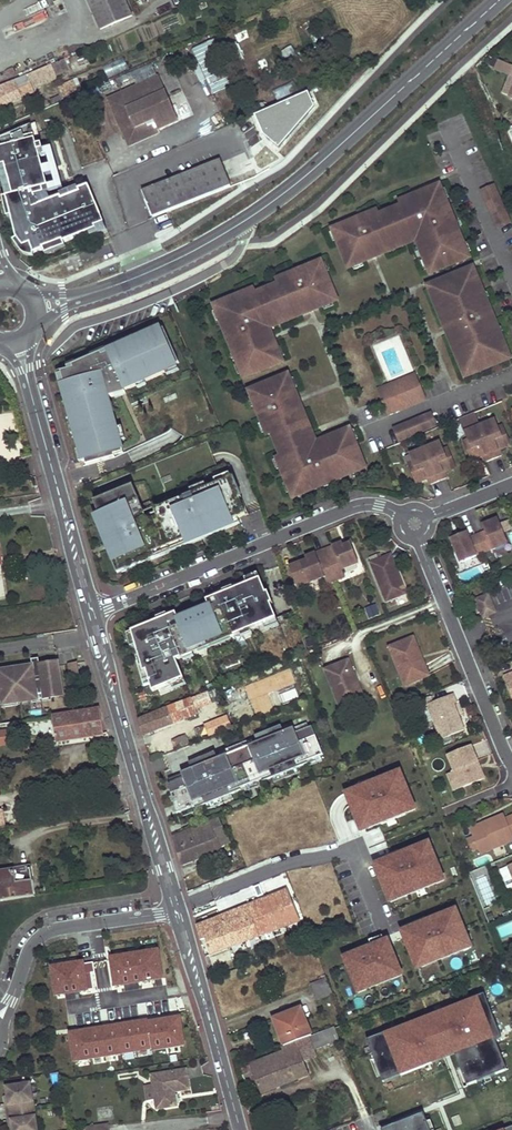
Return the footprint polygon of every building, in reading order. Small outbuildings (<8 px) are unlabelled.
[(127,0),(89,0),(101,28),(133,14),(127,0)] [(213,39),(191,51),(213,94),(235,83),(227,68),(244,60),(236,44),(220,52),(213,39)] [(284,63),(296,60),(293,48),(281,51),(284,63)] [(102,66),(107,77),(127,67),(121,56),(102,66)] [(69,70),(64,58),(52,63),(57,75),(69,70)] [(499,60),(495,69),(510,75),(511,70),(511,65),(499,60)] [(28,74),(34,91),(55,76),(50,64),(28,74)] [(34,91),(28,74),(6,83),(7,85),(0,88),(0,106),(34,91)] [(126,108),(165,91),(158,76),(107,99),(129,147),(160,133),(158,130),(154,120),(136,128),(126,108)] [(77,90),(72,79),(58,86),(63,97),(77,90)] [(85,91),(89,101),(101,96),(96,86),(85,91)] [(178,121),(165,91),(126,108),(136,128),(154,120),(158,130),(178,121)] [(0,137),(0,191),(15,252),(29,249),(31,258),(42,256),(42,259),(64,253),(62,245),(102,236),(90,187),(61,194),(51,151),(38,155),(32,130),(0,137)] [(142,193),(152,220),(255,178),(252,170),(227,179),(219,162),(142,193)] [(493,184),(481,190),(497,227),(510,221),(493,184)] [(378,212),(334,229),(339,242),(340,241),(345,253),(344,253),(349,266),(371,257),(369,254),(375,251),(377,254),(386,251),(384,248),(400,241),(401,244),(422,236),(425,241),(419,244),(431,271),(444,266),(444,265),(454,261),(454,262),(468,257),(452,219),(449,221),(447,216),(450,214),(447,206),(442,208),(440,204),(443,202),(444,200),(439,187),(416,196),(417,200),(412,202),(410,198),(400,203),(402,207),(380,216),(378,212)] [(216,305),(220,316),(221,318),(223,319),(224,319),(225,318),(227,323),(223,325),(227,333),(231,332),(233,337),(229,338),(244,375),(258,370),(257,369),(267,365),(267,366),(281,360),(269,332),(264,335),(262,329),(283,320),(282,317),(297,311),(299,314),(307,310),(306,307),(312,304),(314,308),(335,299),(330,287),(329,287),(324,276),(325,275),(320,263),(277,280),(278,285),(257,294),(255,289),(216,305)] [(481,300),(485,298),(473,268),(428,286),(443,324),(448,322),(434,288),(446,283),(447,284),(458,279),(458,278),(470,273),(481,300)] [(446,283),(434,288),(448,322),(443,324),(443,325),(448,323),(450,326),(452,325),(455,331),(452,332),(453,335),(449,337),(449,338),(453,336),(467,370),(480,365),(479,364),(491,360),(491,361),(504,355),(493,329),(497,327),(498,327),(486,298),(485,298),(481,300),(470,273),(458,278),(458,279),(447,284),(446,283)] [(510,358),(497,327),(493,329),(504,355),(491,361),(491,360),(479,364),(480,365),(467,370),(453,336),(449,338),(465,376),(510,358)] [(180,363),(165,329),(157,333),(156,330),(135,339),(136,342),(125,347),(124,344),(108,351),(109,354),(104,356),(102,353),(74,366),(75,370),(62,373),(67,391),(63,392),(68,409),(71,408),(77,430),(74,431),(83,463),(100,458),(99,457),(124,450),(124,449),(114,412),(111,413),(107,399),(127,393),(126,391),(142,384),(140,380),(151,376),(152,379),(168,372),(167,369),(180,363)] [(75,370),(74,366),(73,366),(58,374),(63,392),(67,391),(62,373),(75,370)] [(264,386),(264,385),(252,390),(269,434),(274,432),(283,454),(279,455),(294,495),(306,490),(307,489),(308,488),(308,487),(308,486),(307,485),(312,483),(314,487),(323,483),(321,480),(326,478),(328,481),(364,466),(359,453),(358,453),(354,443),(355,443),(349,429),(321,441),(323,446),(318,449),(309,427),(306,429),(299,413),(303,412),(299,403),(296,404),(294,398),(297,397),(288,375),(276,380),(276,381),(264,386)] [(411,376),(416,389),(419,388),(414,375),(411,376)] [(411,376),(379,389),(385,402),(416,389),(411,376)] [(382,403),(387,416),(424,401),(419,388),(416,389),(385,402),(382,403)] [(379,389),(377,390),(382,403),(385,402),(379,389)] [(431,414),(393,429),(399,441),(436,426),(431,414)] [(496,420),(480,426),(494,459),(502,456),(499,449),(507,446),(498,426),(496,420)] [(502,424),(498,426),(507,446),(510,445),(502,424)] [(480,426),(465,432),(467,438),(476,459),(483,456),(486,462),(494,459),(480,426)] [(467,438),(463,440),(472,460),(476,459),(467,438)] [(441,442),(425,448),(439,482),(447,478),(444,472),(452,469),(443,448),(441,442)] [(447,447),(443,448),(452,469),(455,468),(447,447)] [(425,448),(410,455),(412,461),(421,481),(428,478),(431,485),(439,482),(425,448)] [(125,454),(124,450),(99,457),(100,458),(83,463),(85,468),(117,459),(116,457),(125,454)] [(412,461),(409,463),(417,483),(421,481),(412,461)] [(133,486),(94,502),(100,515),(118,561),(113,563),(118,574),(155,558),(153,553),(238,518),(248,514),(233,478),(184,498),(186,502),(156,514),(158,518),(148,522),(133,486)] [(94,517),(113,563),(118,561),(100,515),(94,517)] [(153,553),(155,558),(240,524),(238,518),(153,553)] [(486,532),(478,535),(484,552),(492,549),(493,550),(508,544),(499,519),(494,521),(489,523),(483,525),(486,532)] [(456,537),(452,538),(462,562),(477,556),(477,555),(484,552),(478,535),(470,539),(467,532),(461,535),(456,537)] [(343,543),(324,550),(336,580),(345,577),(342,569),(359,563),(351,543),(344,546),(343,543)] [(307,561),(300,564),(290,568),(298,587),(325,576),(328,584),(336,580),(324,550),(306,558),(307,561)] [(387,556),(371,563),(387,601),(406,593),(398,574),(393,575),(389,565),(390,564),(387,556)] [(159,621),(133,632),(145,673),(149,671),(154,692),(186,679),(178,660),(188,656),(187,653),(192,651),(193,654),(194,654),(193,651),(199,648),(198,646),(207,642),(209,647),(210,647),(208,642),(230,633),(232,637),(246,631),(245,628),(250,627),(251,629),(278,618),(272,604),(274,603),(269,592),(267,593),(261,578),(235,589),(236,592),(231,594),(230,591),(223,594),(224,597),(218,599),(217,597),(208,600),(211,608),(181,621),(179,617),(173,619),(172,616),(164,619),(165,622),(160,624),(159,621)] [(488,594),(482,597),(488,610),(494,607),(488,594)] [(482,597),(476,599),(483,617),(496,612),(494,607),(488,610),(482,597)] [(376,606),(367,609),(370,619),(379,616),(376,606)] [(232,637),(230,633),(208,642),(210,647),(209,647),(207,642),(198,646),(199,648),(193,651),(194,654),(193,654),(192,651),(187,653),(188,656),(189,658),(233,640),(232,637)] [(413,637),(386,647),(403,689),(430,679),(413,637)] [(42,658),(35,659),(36,665),(38,678),(42,678),(42,679),(45,678),(43,664),(42,658)] [(354,671),(349,659),(325,669),(340,707),(364,698),(358,682),(354,683),(350,672),(354,671)] [(4,698),(24,695),(24,699),(35,698),(34,694),(43,692),(52,691),(53,695),(64,693),(60,661),(43,664),(45,678),(42,679),(42,678),(38,678),(36,665),(3,670),(5,684),(2,685),(2,684),(0,684),(0,699),(4,698)] [(68,664),(69,678),(78,677),(77,664),(68,664)] [(450,687),(424,698),(441,740),(464,730),(456,709),(454,710),(452,706),(454,705),(451,697),(454,695),(450,687)] [(45,699),(53,697),(53,695),(52,691),(43,692),(44,696),(45,696),(45,699)] [(24,695),(4,698),(5,702),(6,702),(6,705),(25,702),(24,699),(24,695)] [(140,720),(144,735),(197,714),(196,710),(194,704),(200,702),(197,697),(140,720)] [(278,711),(281,718),(288,715),(286,708),(278,711)] [(53,716),(57,742),(105,735),(101,709),(53,716)] [(270,714),(272,721),(281,718),(278,711),(270,714)] [(205,725),(210,737),(231,728),(226,716),(205,725)] [(0,731),(0,748),(8,746),(6,730),(0,731)] [(224,733),(231,751),(240,748),(232,730),(224,733)] [(211,738),(217,752),(218,756),(231,751),(224,733),(211,738)] [(172,741),(175,751),(189,746),(184,735),(172,741)] [(193,745),(198,759),(217,752),(211,738),(193,745)] [(152,762),(158,786),(202,768),(198,759),(193,745),(152,762)] [(471,746),(448,755),(455,772),(448,775),(452,785),(461,782),(464,788),(482,780),(475,764),(478,763),(471,746)] [(219,767),(222,775),(238,769),(235,761),(219,767)] [(478,763),(475,764),(482,780),(485,779),(478,763)] [(242,771),(223,778),(227,788),(246,781),(242,771)] [(341,796),(358,838),(417,815),(401,773),(341,796)] [(163,802),(167,816),(228,792),(227,788),(223,778),(163,802)] [(461,782),(452,785),(455,791),(464,788),(461,782)] [(228,803),(232,810),(259,799),(254,789),(241,794),(242,798),(228,803)] [(12,805),(21,803),(18,792),(9,794),(12,805)] [(173,838),(181,865),(222,848),(221,847),(230,842),(225,832),(236,827),(233,821),(246,815),(245,813),(248,811),(247,808),(173,838)] [(466,834),(469,840),(473,850),(475,856),(509,842),(507,837),(511,834),(511,817),(501,822),(499,817),(478,826),(479,829),(466,834)] [(478,826),(465,831),(466,834),(479,829),(478,826)] [(469,840),(462,842),(467,853),(473,850),(469,840)] [(387,909),(445,887),(429,845),(371,867),(387,909)] [(39,895),(35,874),(29,875),(27,869),(6,873),(6,871),(0,872),(0,900),(39,895)] [(476,880),(486,907),(496,903),(485,876),(476,880)] [(281,886),(283,892),(289,890),(287,884),(281,886)] [(263,900),(274,930),(300,920),(293,901),(289,890),(283,892),(263,900)] [(293,901),(300,920),(313,915),(306,896),(293,901)] [(197,926),(201,940),(206,939),(210,955),(274,930),(263,900),(197,926)] [(413,975),(473,954),(457,909),(397,930),(413,975)] [(388,942),(340,960),(355,999),(403,981),(388,942)] [(139,980),(146,1026),(171,1023),(169,1010),(159,1012),(158,1005),(162,1004),(158,977),(139,980)] [(310,984),(317,1000),(333,994),(327,978),(310,984)] [(158,1005),(159,1012),(169,1010),(168,1003),(162,1004),(158,1005)] [(273,1018),(284,1046),(312,1036),(301,1007),(273,1018)] [(493,1038),(482,1009),(455,1019),(464,1040),(468,1038),(472,1048),(475,1056),(497,1047),(493,1038)] [(325,1032),(330,1042),(339,1039),(336,1028),(325,1032)] [(253,1071),(257,1082),(262,1093),(309,1075),(305,1062),(322,1056),(318,1047),(330,1042),(325,1032),(325,1030),(312,1036),(284,1046),(281,1048),(282,1053),(243,1068),(245,1074),(253,1071)] [(468,1038),(464,1040),(466,1046),(472,1048),(468,1038)] [(505,1040),(493,1038),(497,1047),(506,1043),(505,1040)] [(373,1062),(386,1092),(422,1077),(410,1047),(373,1062)] [(189,1088),(186,1069),(151,1075),(153,1085),(155,1099),(157,1109),(177,1106),(175,1093),(172,1094),(172,1091),(189,1088)] [(245,1074),(250,1085),(257,1082),(253,1071),(245,1074)] [(445,1082),(437,1085),(443,1101),(452,1098),(445,1082)] [(27,1085),(7,1088),(9,1102),(6,1102),(7,1111),(34,1107),(32,1095),(29,1095),(27,1085)] [(155,1099),(153,1085),(145,1086),(148,1101),(155,1099)] [(7,1111),(9,1122),(12,1122),(13,1129),(34,1129),(33,1125),(36,1125),(34,1107),(7,1111)]
